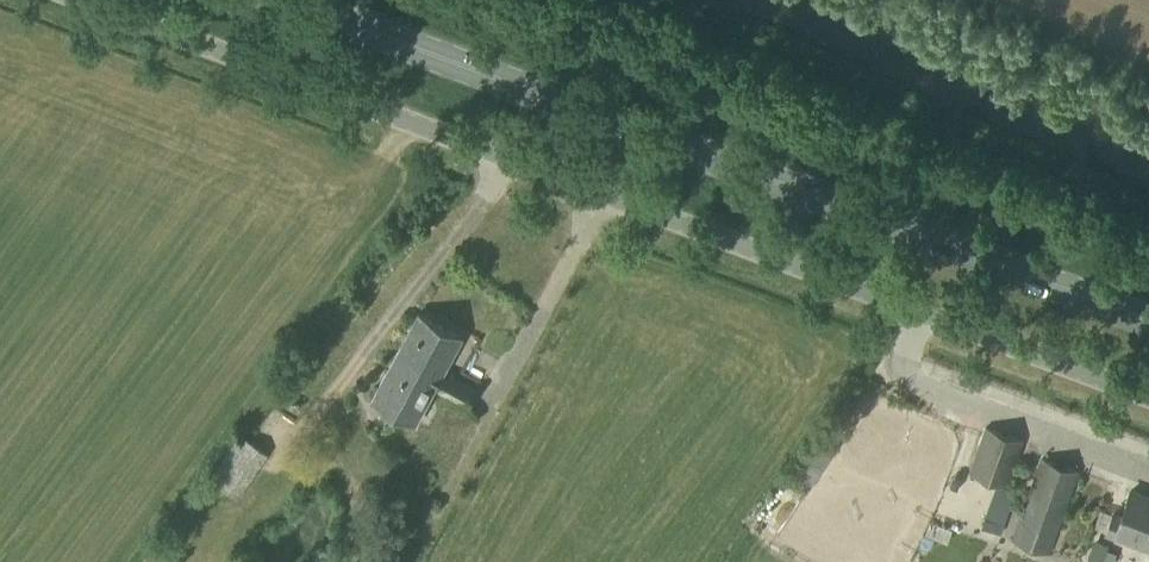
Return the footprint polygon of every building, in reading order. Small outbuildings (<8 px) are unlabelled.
[(474,389),(443,372),(462,337),(418,313),(372,400),(416,423),(435,388),(465,404),(474,389)] [(1001,534),(1017,489),(1010,487),(1024,441),(983,427),(969,473),(998,483),(982,527),(1001,534)] [(269,454),(240,434),(210,478),(238,499),(269,454)] [(1050,553),(1057,535),(1080,472),(1040,457),(1018,521),(1011,539),(1050,553)] [(1109,533),(1148,549),(1148,498),(1134,493),(1124,518),(1115,515),(1109,532),(1109,533)] [(1088,560),(1092,561),(1103,561),(1107,553),(1108,548),(1094,543),(1088,560)]
